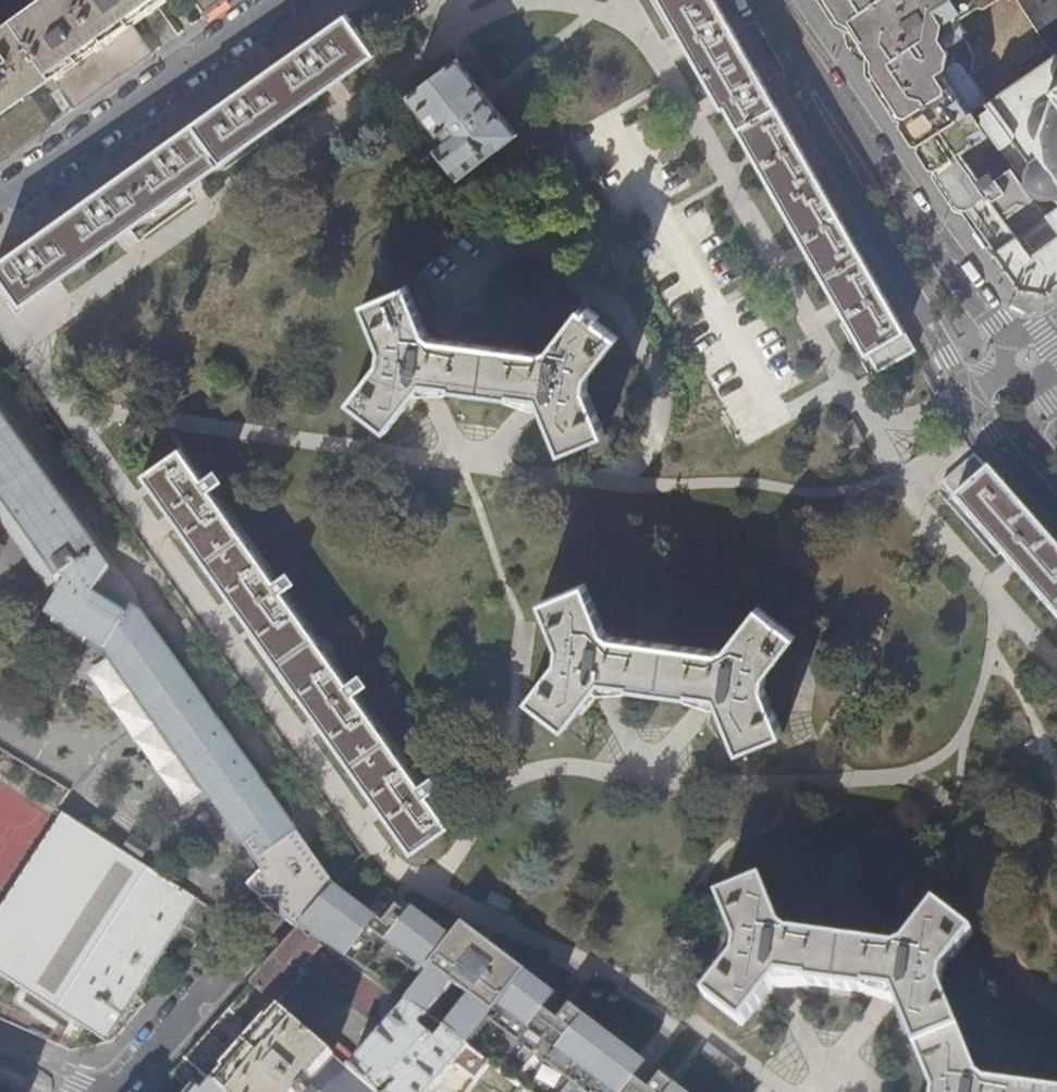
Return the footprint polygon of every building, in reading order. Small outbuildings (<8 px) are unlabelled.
[(13,17),(54,77),(75,108),(106,86),(153,52),(132,21),(147,10),(162,0),(37,0),(13,17)] [(206,14),(226,0),(196,0),(206,14)] [(878,370),(915,351),(892,311),(867,267),(829,200),(809,165),(785,124),(749,60),(715,0),(659,0),(677,32),(681,38),(689,53),(713,95),(722,109),(724,108),(734,125),(750,153),(758,167),(775,195),(802,244),(810,257),(820,275),(836,302),(843,315),(847,321),(853,333),(866,354),(868,353),(878,370)] [(1056,54),(1056,0),(822,0),(854,51),(862,64),(890,108),(897,119),(902,121),(901,125),(913,144),(919,146),(918,151),(974,112),(1056,54)] [(16,309),(21,306),(22,307),(57,281),(59,280),(116,239),(136,225),(154,212),(187,189),(200,179),(215,169),(220,165),(255,140),(269,130),(271,128),(326,89),(339,80),(374,55),(347,16),(0,263),(0,275),(7,286),(2,290),(16,309)] [(27,142),(51,125),(30,94),(54,77),(13,17),(0,27),(0,162),(27,142)] [(974,112),(1011,164),(1031,193),(1037,197),(1043,198),(1049,197),(1054,195),(1056,198),(1056,54),(974,112)] [(437,148),(461,176),(519,132),(493,99),(459,57),(409,95),(439,133),(453,123),(458,131),(437,148)] [(952,205),(1011,164),(974,112),(918,151),(930,170),(935,171),(934,177),(952,205)] [(1046,214),(1031,193),(1011,164),(952,205),(956,211),(965,213),(975,228),(994,254),(1047,216),(1046,214)] [(1046,214),(1047,216),(993,255),(995,257),(996,257),(1005,269),(1004,270),(1006,273),(1007,272),(1009,274),(1016,285),(1018,289),(1019,288),(1020,289),(1019,290),(1020,292),(1023,292),(1023,291),(1024,291),(1024,292),(1028,293),(1028,292),(1039,293),(1039,295),(1043,295),(1043,294),(1045,294),(1045,296),(1047,296),(1049,294),(1048,293),(1050,293),(1054,291),(1053,290),(1056,287),(1056,206),(1046,214)] [(545,408),(561,452),(604,435),(587,390),(589,376),(617,337),(595,321),(599,317),(587,309),(584,314),(579,310),(551,350),(541,354),(464,344),(436,340),(425,334),(407,287),(363,304),(381,348),(380,362),(350,401),(387,429),(413,392),(417,388),(411,384),(416,377),(426,378),(425,382),(443,384),(450,385),(449,388),(511,396),(511,393),(522,394),(535,396),(536,392),(545,393),(548,400),(543,403),(545,408)] [(257,863),(268,855),(298,834),(141,612),(98,587),(109,569),(98,553),(1,417),(0,415),(0,503),(55,581),(63,576),(65,578),(45,610),(72,627),(71,633),(97,649),(104,647),(257,863)] [(384,816),(412,854),(449,828),(179,450),(142,477),(148,485),(152,491),(169,514),(177,525),(178,527),(229,599),(238,611),(245,621),(310,712),(314,717),(323,730),(375,802),(379,808),(384,816)] [(1036,526),(999,483),(975,456),(944,483),(958,499),(956,501),(1008,560),(1019,572),(1056,616),(1056,550),(1036,526)] [(728,723),(738,749),(781,733),(764,686),(767,672),(794,635),(756,607),(727,648),(719,651),(610,635),(603,631),(584,584),(540,602),(558,647),(557,659),(528,700),(565,727),(587,695),(594,685),(589,682),(594,674),(603,675),(603,679),(627,682),(627,685),(689,693),(690,690),(713,693),(713,689),(723,690),(726,698),(720,700),(725,714),(728,723)] [(103,1040),(183,925),(201,938),(218,913),(77,814),(0,926),(0,968),(103,1040)] [(143,859),(151,846),(133,834),(124,846),(143,859)] [(299,929),(334,888),(305,845),(297,834),(268,855),(272,859),(248,887),(298,930),(299,929)] [(988,1080),(979,1073),(941,984),(941,971),(971,932),(934,904),(904,945),(896,950),(790,939),(783,932),(760,886),(719,905),(739,950),(738,963),(709,1002),(746,1029),(772,993),(776,988),(769,983),(774,976),(784,977),(783,981),(807,984),(807,986),(867,994),(868,990),(892,993),(893,988),(902,989),(906,997),(899,1001),(907,1020),(938,1091),(1056,1091),(1056,1089),(988,1080)] [(299,929),(349,962),(378,920),(335,887),(334,888),(299,929)] [(629,1090),(647,1067),(638,1060),(569,1007),(552,1031),(537,1020),(555,997),(462,926),(451,940),(412,909),(389,944),(430,973),(582,1091),(631,1091),(629,1090)] [(252,983),(277,1005),(304,973),(305,974),(312,966),(320,971),(316,977),(367,1011),(369,1007),(387,1022),(354,1060),(341,1049),(335,1055),(375,1090),(390,1073),(391,1076),(394,1079),(382,1091),(431,1091),(454,1066),(459,1065),(476,1079),(489,1063),(457,1039),(459,1036),(442,1024),(432,1034),(419,1024),(427,1015),(410,1003),(349,962),(299,929),(298,930),(274,958),(252,983)] [(427,1015),(442,1024),(459,1036),(457,1039),(489,1063),(517,1085),(526,1091),(582,1091),(430,973),(410,1003),(427,1015)] [(252,983),(218,1022),(187,1058),(226,1091),(377,1091),(375,1090),(335,1055),(277,1005),(252,983)] [(187,1058),(172,1074),(192,1091),(226,1091),(187,1058)] [(489,1063),(476,1079),(467,1091),(511,1091),(517,1085),(489,1063)] [(675,1088),(661,1077),(650,1091),(680,1091),(675,1088)]
